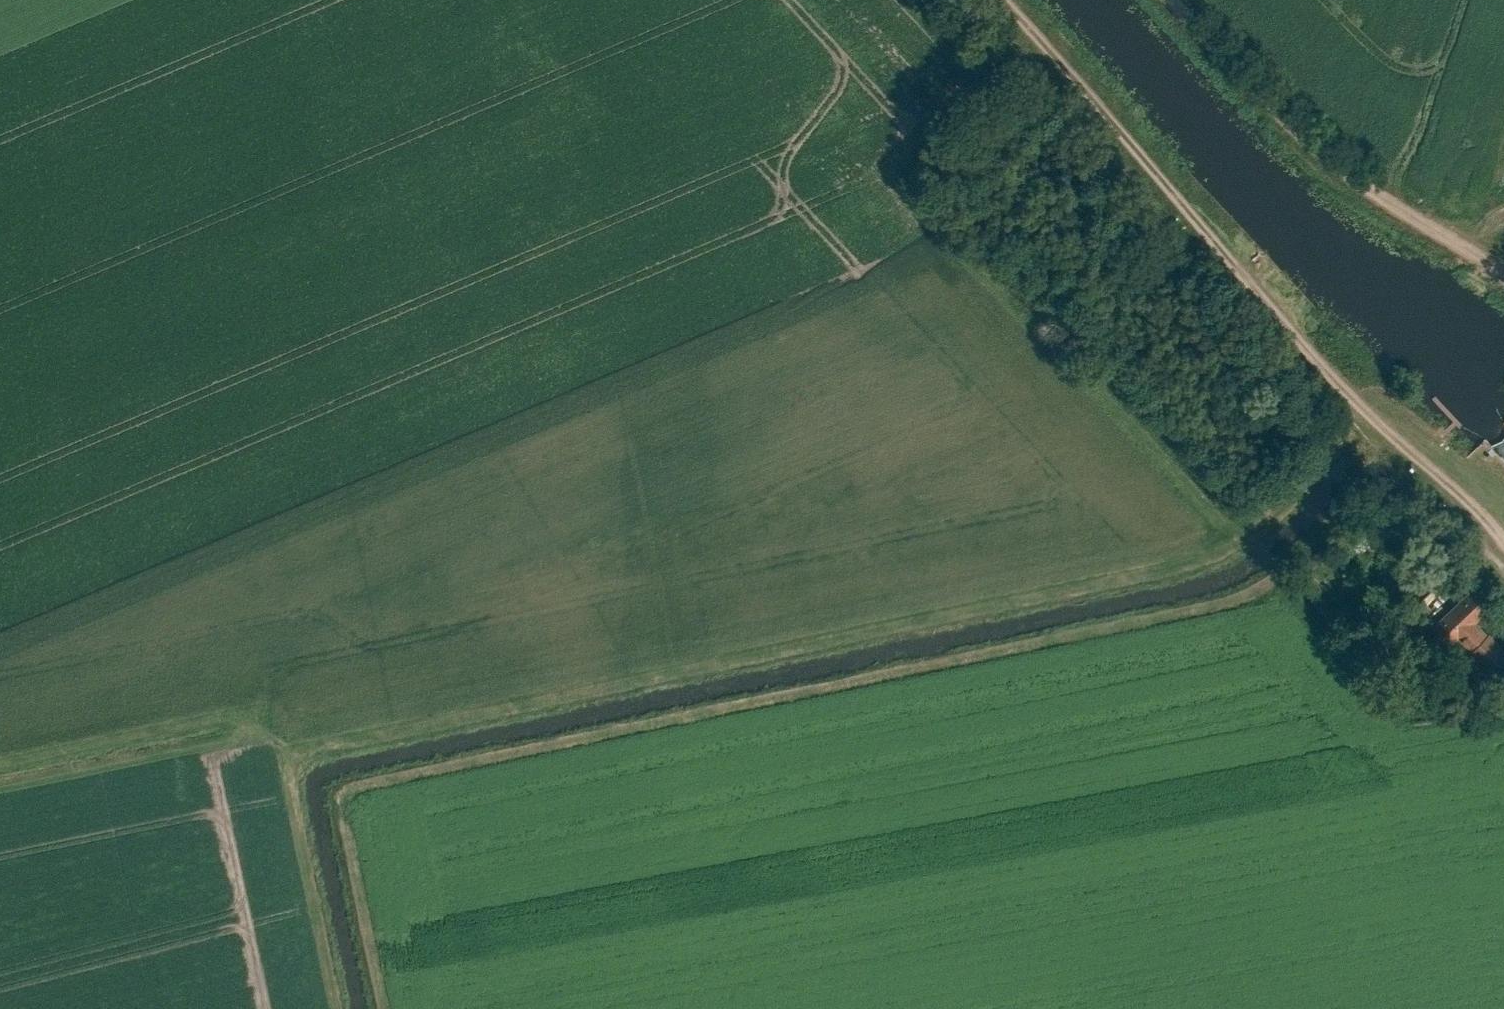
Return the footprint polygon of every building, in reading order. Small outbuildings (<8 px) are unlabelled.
[(1489,610),(1473,594),(1435,630),(1439,634),(1432,641),(1440,649),(1447,642),(1451,646),(1458,640),(1493,677),(1497,673),(1503,680),(1503,652),(1476,623),(1489,610)]
